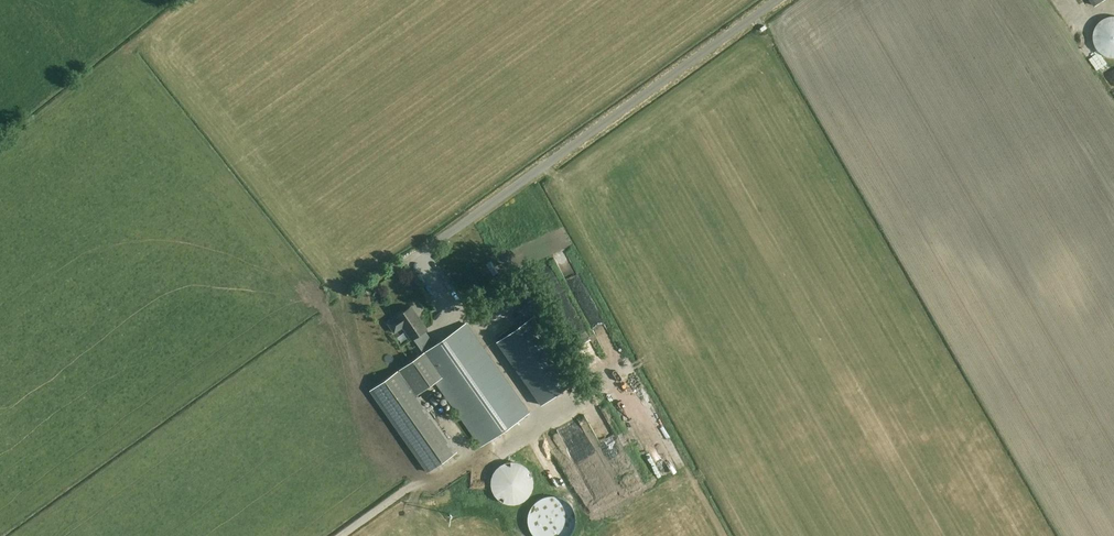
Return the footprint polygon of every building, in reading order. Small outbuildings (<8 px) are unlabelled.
[(1112,15),(1109,16),(1107,17),(1104,18),(1102,19),(1100,21),(1098,23),(1096,26),(1095,28),(1094,31),(1093,33),(1093,36),(1093,39),(1094,42),(1095,44),(1096,47),(1098,49),(1099,51),(1102,53),(1104,55),(1107,56),(1109,57),(1112,57),(1113,57),(1113,15),(1112,15)] [(411,359),(405,363),(369,388),(425,471),(453,452),(415,394),(435,381),(479,446),(529,412),(484,349),(465,322),(435,344),(425,330),(427,328),(411,305),(395,315),(396,316),(388,322),(394,331),(402,325),(411,339),(413,337),(422,352),(411,359)] [(534,314),(496,341),(541,405),(579,379),(534,314)] [(605,346),(608,354),(619,350),(617,342),(605,346)] [(659,469),(667,481),(682,472),(674,460),(659,469)] [(510,461),(506,462),(504,463),(501,464),(498,467),(495,469),(494,471),(493,473),(492,476),(491,479),(490,481),(490,484),(491,486),(491,489),(492,491),(493,494),(496,497),(498,499),(500,501),(502,502),(505,503),(507,504),(509,504),(512,504),(514,504),(517,504),(519,503),(522,502),(524,501),(526,499),(528,498),(529,496),(531,493),(532,491),(532,489),(533,486),(534,483),(533,480),(533,476),(532,473),(530,471),(529,469),(527,467),(525,465),(523,464),(520,463),(518,462),(516,462),(512,461),(510,461)] [(583,503),(571,505),(574,518),(585,515),(583,503)]
